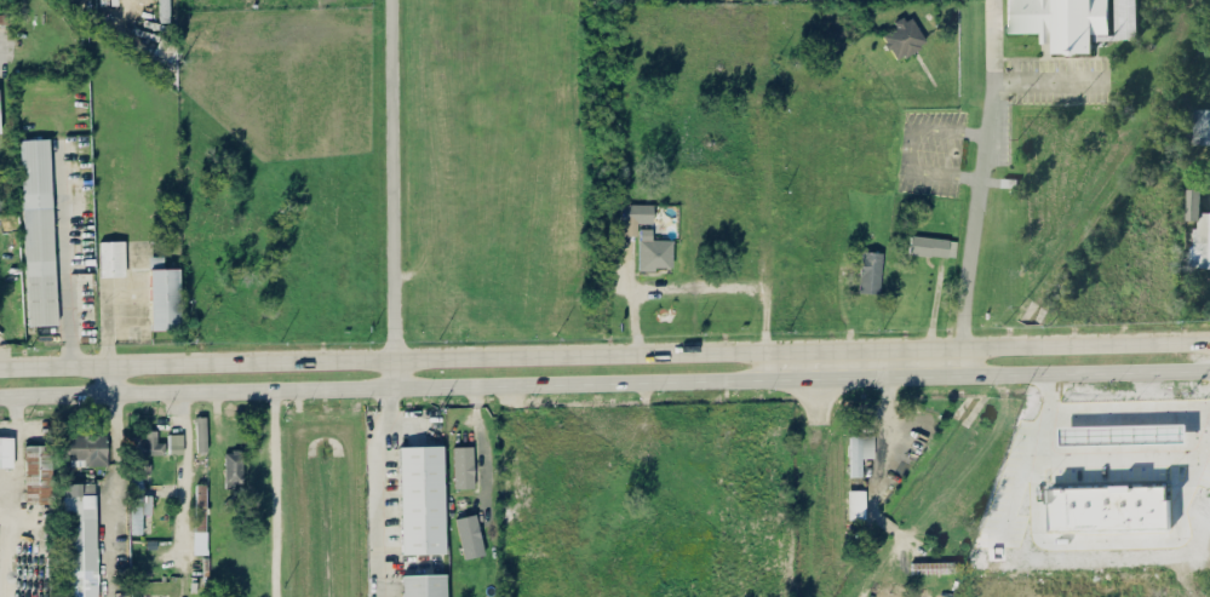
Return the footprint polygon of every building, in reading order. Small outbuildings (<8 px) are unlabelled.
[(1136,0),(1114,0),(1115,33),(1108,33),(1108,0),(1006,0),(1007,32),(1040,31),(1040,42),(1051,41),(1051,53),(1093,52),(1092,39),(1137,38),(1136,0)] [(895,61),(926,42),(910,15),(879,33),(895,61)] [(1187,110),(1187,144),(1209,144),(1209,110),(1187,110)] [(56,324),(49,138),(20,139),(27,325),(56,324)] [(1192,219),(1192,266),(1209,267),(1209,211),(1201,211),(1201,188),(1182,187),(1182,218),(1192,219)] [(652,223),(653,204),(623,203),(623,235),(637,235),(637,222),(652,223)] [(672,239),(652,239),(652,228),(639,227),(639,268),(672,268),(672,239)] [(908,252),(954,258),(957,240),(910,233),(908,252)] [(100,276),(125,275),(124,240),(99,241),(100,276)] [(881,251),(860,251),(858,292),(880,292),(881,251)] [(178,267),(149,268),(150,329),(179,329),(178,267)] [(206,451),(205,416),(195,416),(196,451),(206,451)] [(142,430),(143,455),(165,454),(164,442),(157,442),(157,430),(142,430)] [(168,453),(183,453),(182,433),(168,433),(168,453)] [(107,464),(107,434),(61,435),(61,465),(107,464)] [(873,435),(849,435),(849,476),(861,476),(861,457),(873,457),(873,435)] [(13,466),(12,436),(0,436),(0,467),(13,466)] [(51,444),(24,445),(25,504),(52,504),(51,444)] [(442,445),(399,446),(401,554),(445,552),(442,445)] [(472,445),(453,446),(454,488),(473,487),(472,445)] [(224,484),(243,484),(242,450),(224,450),(224,484)] [(142,513),(151,514),(151,495),(142,495),(142,478),(132,477),(131,532),(142,533),(142,513)] [(62,483),(65,596),(97,596),(94,482),(62,483)] [(205,484),(196,483),(195,521),(205,521),(205,484)] [(863,490),(846,490),(847,519),(864,518),(863,490)] [(464,558),(484,554),(475,513),(455,517),(464,558)] [(402,575),(402,596),(446,596),(445,574),(402,575)]
